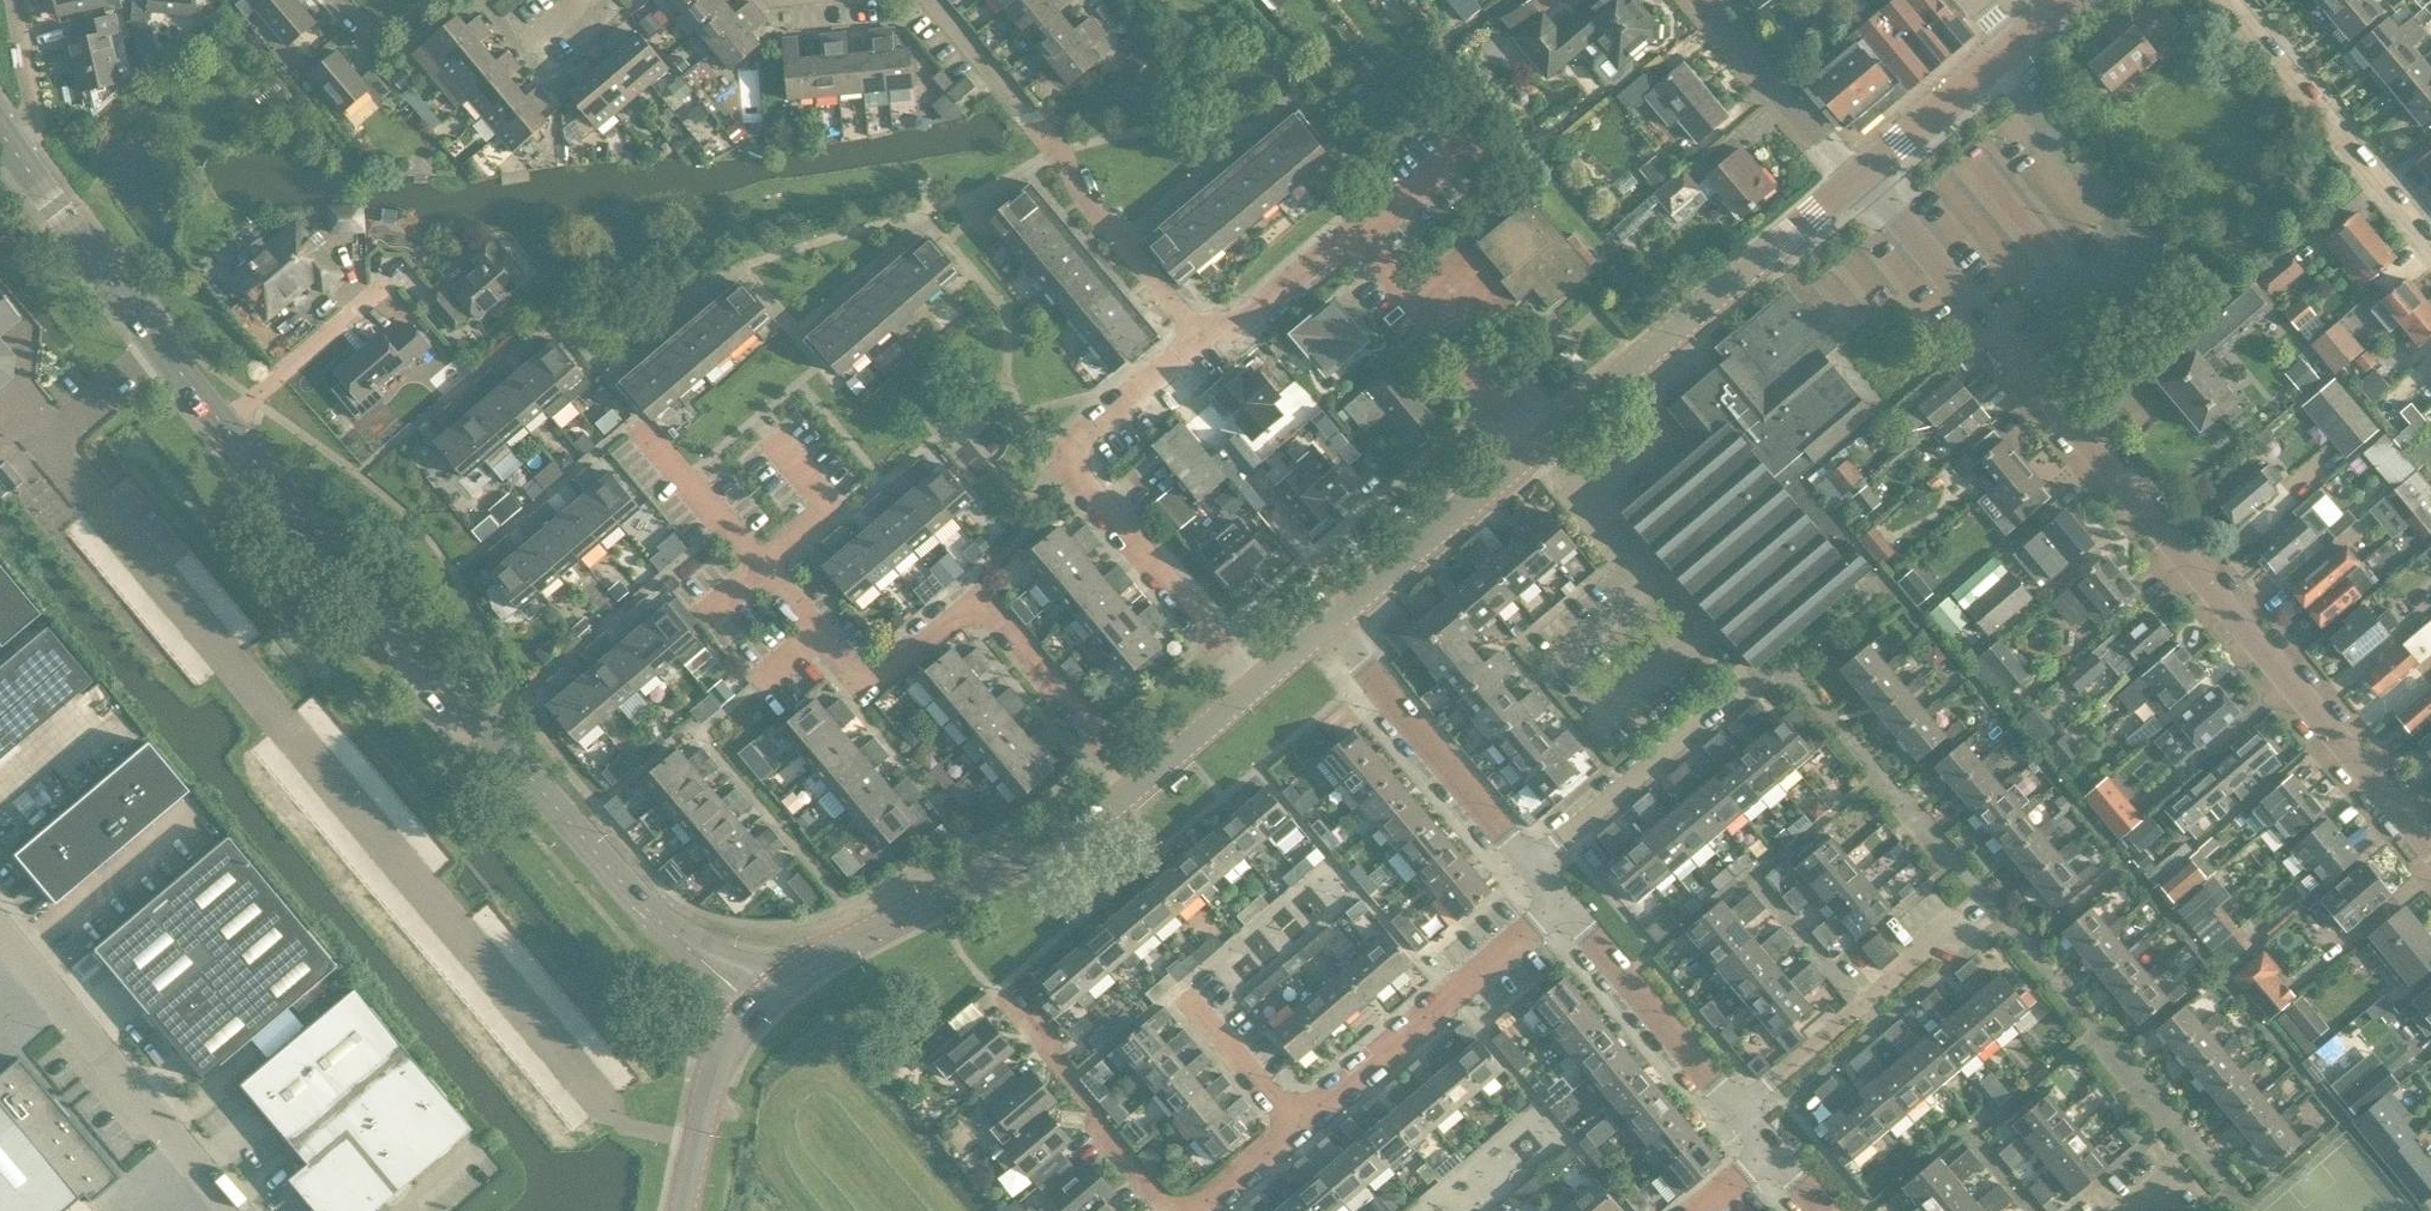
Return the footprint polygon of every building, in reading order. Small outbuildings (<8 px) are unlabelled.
[(59,16),(104,6),(106,12),(123,8),(121,0),(56,0),(59,16)] [(132,21),(149,23),(150,11),(196,15),(197,0),(133,0),(131,21),(132,21)] [(314,24),(294,0),(241,0),(234,6),(244,18),(255,9),(286,47),(314,24)] [(682,12),(696,0),(672,0),(682,12)] [(682,12),(697,31),(728,6),(722,0),(696,0),(682,12)] [(1006,12),(1020,0),(996,0),(1006,12)] [(1006,12),(1021,30),(1058,0),(1020,0),(1006,12)] [(1021,30),(1038,49),(1068,24),(1060,13),(1076,0),(1058,0),(1021,30)] [(1465,21),(1480,9),(1472,0),(1447,0),(1465,21)] [(1517,36),(1547,73),(1574,52),(1587,41),(1586,40),(1593,34),(1606,50),(1595,59),(1594,71),(1606,85),(1616,85),(1634,71),(1634,55),(1641,49),(1643,45),(1651,38),(1659,39),(1660,23),(1652,23),(1634,0),(1600,0),(1572,23),(1570,21),(1557,32),(1543,15),(1517,36)] [(1758,9),(1773,0),(1752,0),(1758,9)] [(1857,33),(1906,88),(1972,33),(1960,19),(1964,16),(1951,0),(1896,0),(1857,33)] [(2178,24),(2158,0),(2111,40),(2115,45),(2090,66),(2111,91),(2142,65),(2145,69),(2157,59),(2154,55),(2156,53),(2143,38),(2154,28),(2162,37),(2178,24)] [(2315,1),(2332,21),(2357,0),(2317,0),(2315,1)] [(2332,21),(2349,41),(2381,14),(2371,1),(2372,0),(2357,0),(2332,21)] [(728,6),(697,31),(712,50),(760,11),(753,3),(736,17),(728,6)] [(760,11),(712,50),(729,70),(760,46),(751,35),(768,21),(760,11)] [(423,45),(439,65),(483,25),(477,17),(466,27),(457,16),(423,45)] [(2386,19),(2353,47),(2370,67),(2418,27),(2420,26),(2413,17),(2411,18),(2396,31),(2386,19)] [(80,92),(89,90),(95,112),(117,91),(115,84),(119,83),(108,35),(116,33),(113,18),(79,26),(82,40),(64,44),(69,64),(73,63),(80,92)] [(1068,24),(1038,49),(1053,68),(1100,29),(1092,19),(1076,32),(1068,24)] [(483,25),(439,65),(453,81),(488,52),(480,42),(491,33),(483,25)] [(2418,27),(2370,67),(2387,87),(2420,59),(2410,48),(2425,35),(2427,33),(2420,26),(2418,27)] [(1100,29),(1053,68),(1069,87),(1100,61),(1091,51),(1107,37),(1100,29)] [(877,32),(882,92),(914,89),(910,49),(896,50),(894,30),(877,32)] [(612,39),(651,84),(669,69),(640,34),(630,42),(621,31),(612,39)] [(855,54),(859,94),(882,92),(877,32),(870,33),(872,52),(855,54)] [(1814,78),(1809,82),(1847,128),(1853,124),(1857,129),(1906,88),(1857,33),(1809,73),(1814,78)] [(828,36),(833,96),(859,94),(855,54),(848,55),(846,35),(828,36)] [(805,58),(809,99),(833,96),(828,36),(822,37),(823,57),(805,58)] [(605,63),(632,99),(651,84),(612,39),(604,45),(613,56),(605,63)] [(790,100),(809,99),(805,58),(798,59),(796,39),(785,40),(787,60),(786,61),(790,100)] [(1358,42),(1350,49),(1351,50),(1370,72),(1378,66),(1359,43),(1358,42)] [(1127,57),(1138,71),(1150,61),(1139,47),(1127,57)] [(337,51),(309,75),(342,114),(369,90),(379,102),(391,93),(372,71),(361,80),(337,51)] [(488,52),(453,81),(469,100),(513,60),(506,51),(495,61),(488,52)] [(2387,87),(2404,106),(2430,84),(2430,70),(2430,71),(2420,59),(2387,87)] [(513,60),(469,100),(484,118),(518,87),(510,78),(521,68),(513,60)] [(576,67),(615,113),(632,99),(605,63),(595,72),(585,60),(576,67)] [(1670,128),(1679,120),(1698,142),(1725,119),(1695,83),(1697,81),(1684,66),(1663,84),(1650,69),(1617,97),(1629,112),(1645,98),(1670,128)] [(596,128),(615,113),(576,67),(568,74),(577,86),(568,93),(596,128)] [(967,76),(948,92),(957,103),(976,87),(967,76)] [(2404,106),(2421,126),(2430,118),(2430,84),(2404,106)] [(518,87),(484,118),(498,134),(544,95),(537,87),(526,96),(518,87)] [(1520,90),(1513,95),(1514,103),(1522,107),(1529,102),(1528,94),(1520,90)] [(544,95),(498,134),(513,152),(548,123),(539,113),(551,104),(544,95)] [(1273,145),(1301,179),(1312,170),(1315,172),(1330,159),(1298,121),(1297,122),(1298,124),(1287,133),(1281,126),(1271,135),(1277,142),(1273,145)] [(1246,168),(1275,202),(1287,192),(1288,194),(1304,181),(1301,179),(1273,145),(1261,156),(1255,149),(1245,157),(1251,164),(1246,168)] [(2430,181),(2430,149),(2415,162),(2430,181)] [(1684,169),(1650,197),(1645,201),(1651,209),(1659,202),(1671,216),(1701,192),(1707,200),(1720,190),(1728,199),(1724,202),(1738,219),(1774,188),(1742,150),(1711,176),(1710,175),(1697,186),(1684,169)] [(1660,159),(1643,173),(1656,189),(1673,175),(1660,159)] [(1220,190),(1249,224),(1260,215),(1262,217),(1277,204),(1275,202),(1246,168),(1235,178),(1229,171),(1218,179),(1224,186),(1220,190)] [(2339,180),(2320,196),(2328,206),(2348,190),(2339,180)] [(989,222),(1004,239),(1006,237),(1016,248),(1013,251),(1026,266),(1029,263),(1061,234),(1051,223),(1058,216),(1050,207),(1043,213),(1026,193),(1034,187),(1033,186),(989,222)] [(1193,213),(1222,247),(1233,238),(1235,240),(1251,227),(1249,224),(1220,190),(1208,200),(1202,194),(1192,202),(1198,209),(1193,213)] [(1500,282),(1517,302),(1518,303),(1533,290),(1549,310),(1593,273),(1588,267),(1596,261),(1573,234),(1566,240),(1531,200),(1477,245),(1492,262),(1505,278),(1500,282)] [(1145,242),(1143,243),(1156,258),(1158,260),(1160,262),(1161,264),(1181,287),(1197,274),(1198,273),(1205,281),(1218,270),(1211,261),(1224,250),(1222,247),(1193,213),(1181,223),(1175,216),(1166,225),(1172,232),(1151,249),(1145,242)] [(2323,241),(2330,248),(2343,264),(2375,237),(2356,214),(2323,241)] [(282,236),(234,278),(268,318),(314,279),(323,290),(340,276),(302,232),(288,243),(282,236)] [(1061,234),(1029,263),(1038,274),(1035,276),(1048,292),(1051,290),(1084,261),(1074,249),(1081,243),(1073,233),(1065,240),(1061,234)] [(2375,237),(2343,264),(2362,287),(2395,260),(2375,237)] [(931,241),(890,276),(914,304),(924,295),(929,300),(958,275),(962,279),(963,278),(931,241)] [(481,268),(456,290),(481,319),(524,282),(522,279),(527,274),(503,245),(497,250),(493,245),(475,261),(481,268)] [(2166,249),(2168,287),(2198,278),(2197,255),(2166,249)] [(2251,278),(2174,343),(2187,359),(2159,383),(2200,431),(2236,401),(2213,374),(2224,365),(2216,354),(2274,305),(2269,299),(2303,272),(2287,252),(2253,280),(2251,278)] [(1084,261),(1051,290),(1061,301),(1058,303),(1071,319),(1073,317),(1105,287),(1096,276),(1104,270),(1095,259),(1088,266),(1084,261)] [(864,298),(889,325),(899,317),(903,322),(919,309),(914,304),(890,276),(864,298)] [(2373,307),(2370,310),(2390,333),(2400,324),(2425,302),(2406,280),(2373,307)] [(746,286),(705,320),(728,349),(738,340),(743,345),(774,319),(746,286)] [(1105,287),(1073,317),(1082,328),(1080,330),(1093,345),(1096,343),(1128,314),(1118,303),(1126,297),(1117,286),(1110,293),(1105,287)] [(441,291),(428,301),(432,305),(453,330),(465,319),(444,295),(441,291)] [(18,315),(0,294),(0,330),(18,315)] [(1700,448),(1652,490),(1623,514),(1755,670),(1873,570),(1797,481),(1875,414),(1826,357),(1839,346),(1821,325),(1817,328),(1787,294),(1740,334),(1737,331),(1715,349),(1726,361),(1668,410),(1700,448)] [(838,320),(863,348),(874,338),(878,343),(893,330),(889,325),(864,298),(838,320)] [(2301,298),(2284,313),(2298,330),(2316,315),(2301,298)] [(2400,324),(2412,338),(2405,345),(2412,353),(2430,336),(2430,309),(2425,302),(2400,324)] [(1324,308),(1291,336),(1316,365),(1323,373),(1330,374),(1338,367),(1368,342),(1344,314),(1337,306),(1328,305),(1324,308)] [(1128,314),(1096,343),(1106,355),(1103,357),(1116,372),(1153,341),(1152,339),(1151,341),(1141,330),(1148,324),(1139,313),(1132,319),(1128,314)] [(678,343),(702,371),(713,362),(717,367),(733,354),(728,349),(705,320),(678,343)] [(812,342),(840,375),(842,374),(837,369),(848,360),(852,365),(867,353),(863,348),(838,320),(812,342)] [(2340,321),(2311,345),(2335,374),(2364,350),(2340,321)] [(406,365),(407,367),(430,348),(411,325),(389,344),(382,336),(338,373),(362,402),(406,365)] [(523,342),(521,343),(522,345),(571,403),(571,402),(591,385),(584,376),(555,342),(544,352),(532,337),(530,336),(523,342)] [(9,375),(10,355),(0,343),(0,383),(9,375)] [(516,347),(512,351),(513,353),(525,367),(515,376),(543,410),(551,419),(571,403),(522,345),(521,343),(516,347)] [(653,364),(677,392),(687,383),(691,389),(706,376),(702,371),(678,343),(653,364)] [(1570,346),(1560,354),(1578,375),(1588,366),(1570,346)] [(2377,362),(2367,350),(2344,370),(2354,382),(2365,373),(2365,372),(2377,362)] [(625,387),(650,416),(653,420),(655,419),(651,414),(662,405),(666,410),(681,397),(677,392),(653,364),(625,387)] [(489,370),(482,376),(483,378),(523,427),(543,410),(515,376),(506,384),(493,369),(492,368),(489,370)] [(2358,384),(2372,400),(2391,385),(2377,368),(2358,384)] [(1391,369),(1344,409),(1364,433),(1388,413),(1410,440),(1434,420),(1391,369)] [(1246,373),(1217,398),(1253,440),(1282,416),(1272,404),(1281,396),(1259,370),(1250,378),(1246,373)] [(482,376),(472,385),(473,386),(486,401),(475,410),(511,452),(513,451),(505,442),(523,427),(483,378),(482,376)] [(2335,378),(2301,407),(2315,423),(2348,394),(2335,378)] [(1914,431),(1922,440),(1970,398),(1954,379),(1921,406),(1930,417),(1914,431)] [(1970,398),(1922,440),(1922,441),(1933,432),(1943,444),(1936,450),(1943,458),(1988,420),(1970,398)] [(452,401),(442,410),(443,411),(484,461),(485,460),(492,468),(511,452),(475,410),(466,417),(453,403),(452,401)] [(2399,413),(2408,424),(2421,414),(2412,403),(2399,413)] [(613,408),(596,423),(606,435),(623,420),(613,408)] [(442,410),(432,418),(433,419),(446,434),(435,444),(464,478),(484,461),(443,411),(442,410)] [(2363,411),(2329,440),(2345,459),(2379,430),(2363,411)] [(2430,425),(2421,414),(2408,424),(2417,435),(2430,425)] [(1179,423),(1151,447),(1199,502),(1227,478),(1179,423)] [(1971,471),(1989,492),(2025,462),(2013,448),(2009,451),(1993,431),(1953,465),(1963,478),(1971,471)] [(1236,432),(1209,454),(1232,481),(1245,470),(1258,458),(1236,432)] [(2387,433),(2361,454),(2391,490),(2417,469),(2387,433)] [(2417,447),(2427,460),(2430,457),(2430,436),(2417,447)] [(1313,444),(1290,463),(1298,473),(1332,512),(1354,494),(1313,444)] [(0,464),(0,483),(8,492),(23,480),(5,459),(0,464)] [(919,460),(910,467),(911,469),(953,519),(973,501),(945,467),(933,477),(921,462),(919,460)] [(1830,475),(1814,487),(1815,488),(1835,512),(1843,505),(1851,498),(1866,486),(1846,462),(1846,461),(1830,475)] [(2036,475),(2025,462),(1989,492),(2007,513),(2000,520),(2011,532),(2050,498),(2033,478),(2036,475)] [(2259,472),(2219,505),(2235,524),(2262,501),(2264,504),(2272,496),(2270,494),(2275,490),(2272,487),(2283,477),(2271,463),(2260,473),(2259,472)] [(910,467),(901,475),(902,477),(915,492),(905,501),(933,535),(953,519),(911,469),(910,467)] [(578,476),(619,526),(640,509),(611,476),(600,485),(586,469),(578,476)] [(2386,497),(2409,525),(2427,510),(2428,509),(2430,506),(2430,486),(2418,470),(2417,469),(2415,471),(2386,497)] [(1245,470),(1232,481),(1255,509),(1269,498),(1245,470)] [(1298,473),(1276,492),(1309,532),(1332,512),(1298,473)] [(572,509),(600,543),(619,526),(578,476),(568,485),(582,501),(572,509)] [(1866,486),(1851,498),(1865,516),(1881,502),(1867,485),(1866,486)] [(1230,487),(1215,499),(1229,516),(1244,503),(1230,487)] [(879,493),(870,500),(872,503),(913,552),(933,535),(905,501),(894,510),(881,495),(879,493)] [(1162,497),(1150,507),(1173,533),(1185,523),(1162,497)] [(870,500),(861,508),(863,510),(876,526),(865,535),(894,569),(913,552),(872,503),(870,500)] [(538,510),(580,560),(600,543),(572,509),(560,519),(546,503),(538,510)] [(2409,525),(2422,540),(2430,532),(2430,506),(2428,509),(2427,510),(2409,525)] [(2299,518),(2259,552),(2276,572),(2315,539),(2329,527),(2312,507),(2299,518)] [(1523,508),(1516,515),(1557,564),(1560,568),(1562,566),(1560,561),(1576,547),(1547,513),(1536,523),(1523,508)] [(531,543),(559,577),(580,560),(538,510),(530,517),(543,533),(531,543)] [(2032,539),(2037,544),(2030,550),(2040,561),(2083,524),(2075,514),(2070,514),(2069,515),(2065,510),(2032,539)] [(1516,515),(1506,523),(1518,538),(1508,547),(1537,581),(1553,567),(1554,566),(1559,569),(1560,568),(1557,564),(1516,515)] [(1204,553),(1203,554),(1220,574),(1216,577),(1227,589),(1230,586),(1232,588),(1267,559),(1238,524),(1218,541),(1204,553)] [(2083,524),(2040,561),(2049,572),(2056,566),(2060,571),(2093,543),(2089,538),(2090,537),(2091,533),(2083,524)] [(840,526),(831,534),(833,536),(874,585),(894,569),(865,535),(855,544),(840,526)] [(1059,529),(1026,558),(1043,578),(1093,537),(1094,535),(1086,526),(1085,528),(1069,541),(1059,529)] [(1882,563),(1895,552),(1874,526),(1861,537),(1882,563)] [(831,534),(822,541),(824,544),(837,559),(825,569),(853,603),(874,585),(833,536),(831,534)] [(1043,578),(1035,585),(1051,604),(1052,605),(1060,598),(1094,569),(1085,559),(1100,546),(1101,545),(1094,535),(1093,537),(1043,578)] [(507,536),(498,544),(539,594),(559,577),(531,543),(520,552),(507,536)] [(1483,542),(1475,549),(1517,598),(1520,602),(1522,600),(1520,595),(1537,581),(1508,547),(1496,557),(1483,542)] [(497,583),(488,590),(493,608),(505,621),(519,609),(520,610),(539,594),(498,544),(489,552),(502,567),(491,576),(497,583)] [(2293,592),(2308,610),(2360,566),(2345,548),(2293,592)] [(1475,549),(1466,557),(1479,571),(1467,581),(1496,615),(1513,601),(1514,600),(1519,603),(1520,602),(1517,598),(1475,549)] [(2105,558),(2065,592),(2051,603),(2068,623),(2078,624),(2096,609),(2105,619),(2135,594),(2105,558)] [(1060,598),(1077,618),(1127,575),(1119,565),(1102,579),(1094,569),(1060,598)] [(2360,566),(2308,610),(2323,627),(2374,583),(2360,566)] [(1913,568),(1897,582),(1918,606),(1934,593),(1913,568)] [(36,615),(0,572),(0,645),(36,615)] [(1967,610),(1973,617),(1989,636),(2032,598),(2011,573),(1967,610)] [(1077,618),(1093,637),(1128,609),(1119,598),(1135,585),(1127,575),(1077,618)] [(1444,576),(1434,584),(1446,599),(1448,598),(1477,632),(1480,636),(1482,634),(1480,629),(1496,615),(1467,581),(1456,590),(1444,576)] [(1389,630),(1388,641),(1400,655),(1410,647),(1441,683),(1475,654),(1465,642),(1477,632),(1448,598),(1446,599),(1447,599),(1413,627),(1405,617),(1389,630)] [(634,606),(678,658),(685,667),(706,650),(669,605),(657,615),(643,599),(634,606)] [(1128,609),(1093,637),(1110,657),(1160,614),(1152,604),(1151,605),(1136,618),(1128,609)] [(634,606),(625,614),(626,615),(639,631),(628,640),(658,675),(678,658),(634,606)] [(2363,606),(2346,621),(2349,624),(2332,638),(2353,662),(2386,633),(2385,632),(2398,620),(2387,608),(2374,619),(2363,606)] [(1160,614),(1110,657),(1128,678),(1162,649),(1152,637),(1168,624),(1160,614)] [(2114,635),(2092,653),(2102,665),(2107,661),(2113,669),(2121,678),(2127,672),(2171,635),(2153,614),(2120,642),(2114,635)] [(2364,677),(2366,679),(2381,696),(2418,664),(2410,654),(2421,646),(2430,637),(2430,620),(2364,677)] [(0,664),(0,758),(92,681),(45,626),(0,664)] [(604,632),(594,640),(595,642),(638,691),(658,675),(628,640),(618,649),(605,633),(604,632)] [(594,640),(586,648),(587,649),(600,664),(589,673),(618,708),(638,691),(595,642),(594,640)] [(2000,640),(1981,655),(2004,683),(2023,668),(2000,640)] [(2131,713),(2146,701),(2194,661),(2180,644),(2142,676),(2141,675),(2116,696),(2131,713)] [(1852,662),(1842,670),(1861,693),(1890,671),(1893,674),(1908,661),(1902,654),(1900,652),(1885,665),(1870,647),(1852,662)] [(919,679),(937,699),(986,657),(978,648),(963,660),(954,650),(919,679)] [(1475,654),(1441,683),(1454,698),(1451,703),(1452,705),(1457,701),(1458,704),(1507,662),(1500,653),(1499,652),(1484,664),(1475,654)] [(2092,653),(2065,676),(2079,692),(2106,669),(2102,665),(2092,653)] [(986,657),(937,699),(953,719),(987,690),(979,680),(994,667),(986,657)] [(2194,661),(2146,701),(2159,717),(2208,677),(2194,661)] [(1457,701),(1452,705),(1453,706),(1459,704),(1460,705),(1475,723),(1509,694),(1499,682),(1514,670),(1507,662),(1458,704),(1457,701)] [(564,666),(555,673),(556,675),(599,725),(618,708),(589,673),(579,682),(566,667),(564,666)] [(738,669),(728,678),(739,691),(749,682),(745,677),(744,677),(738,669)] [(1890,671),(1861,693),(1881,717),(1909,693),(1911,696),(1926,683),(1921,677),(1920,676),(1905,688),(1893,674),(1890,671)] [(555,673),(546,681),(547,682),(560,698),(549,707),(569,732),(578,742),(580,740),(599,725),(556,675),(555,673)] [(2176,721),(2198,746),(2238,712),(2216,686),(2176,721)] [(2397,715),(2412,732),(2430,716),(2430,686),(2397,715)] [(987,690),(953,719),(970,739),(1019,697),(1012,688),(997,701),(987,690)] [(1509,694),(1475,723),(1488,738),(1484,743),(1486,744),(1490,740),(1492,742),(1540,701),(1533,692),(1518,705),(1509,694)] [(1909,693),(1881,717),(1900,739),(1928,716),(1931,719),(1946,707),(1940,699),(1939,698),(1924,711),(1911,696),(1909,693)] [(1019,697),(970,739),(987,759),(1021,730),(1012,719),(1027,706),(1019,697)] [(782,731),(799,751),(848,708),(840,700),(825,713),(816,701),(782,731)] [(1490,740),(1486,744),(1487,746),(1493,744),(1509,762),(1542,734),(1532,722),(1547,709),(1540,701),(1492,742),(1490,740)] [(1754,702),(1746,710),(1747,712),(1796,768),(1809,757),(1814,753),(1826,743),(1796,709),(1785,718),(1775,727),(1756,705),(1754,702)] [(848,708),(799,751),(817,771),(850,742),(841,731),(856,718),(848,708)] [(1746,710),(1737,717),(1739,719),(1757,741),(1749,748),(1778,783),(1796,768),(1747,712),(1746,710)] [(1928,716),(1900,739),(1918,761),(1946,738),(1949,742),(1965,729),(1959,721),(1943,734),(1931,719),(1928,716)] [(2414,739),(2430,759),(2430,725),(2414,739)] [(1021,730),(987,759),(1004,778),(1053,737),(1045,727),(1030,740),(1021,730)] [(2248,731),(2230,747),(2234,751),(2233,752),(2251,773),(2254,770),(2261,779),(2276,767),(2269,760),(2275,755),(2274,753),(2256,732),(2252,736),(2248,731)] [(1322,761),(1341,783),(1375,754),(1356,732),(1322,761)] [(1542,734),(1509,762),(1522,778),(1518,783),(1520,784),(1524,780),(1525,781),(1574,741),(1566,732),(1551,744),(1542,734)] [(1719,733),(1710,740),(1712,742),(1760,799),(1778,783),(1749,748),(1739,757),(1721,735),(1719,733)] [(2083,751),(2067,733),(2046,751),(2062,769),(2083,751)] [(1053,737),(1004,778),(1021,799),(1055,770),(1045,758),(1060,745),(1053,737)] [(850,742),(817,771),(833,790),(882,748),(874,739),(859,752),(850,742)] [(1710,740),(1702,747),(1704,749),(1722,771),(1713,779),(1742,813),(1760,799),(1712,742),(1710,740)] [(1524,780),(1520,784),(1521,786),(1526,783),(1527,784),(1542,802),(1563,784),(1570,779),(1576,773),(1566,762),(1581,749),(1574,741),(1525,781),(1524,780)] [(11,854),(53,904),(187,791),(146,742),(11,854)] [(1936,766),(1956,790),(1985,766),(1989,770),(2003,758),(1996,750),(1981,762),(1964,743),(1936,766)] [(882,748),(833,790),(850,810),(883,781),(874,770),(889,757),(882,748)] [(644,779),(661,800),(712,759),(705,750),(689,762),(679,750),(644,779)] [(2211,771),(2228,792),(2231,789),(2239,799),(2247,791),(2239,782),(2251,773),(2233,752),(2211,771)] [(1375,754),(1341,783),(1360,806),(1394,778),(1375,754)] [(712,759),(661,800),(678,820),(714,791),(705,780),(720,768),(712,759)] [(1684,762),(1675,770),(1677,772),(1724,829),(1742,813),(1713,779),(1704,786),(1686,764),(1684,762)] [(1985,766),(1956,790),(1974,812),(2003,788),(2007,793),(2016,786),(2022,781),(2015,773),(2001,785),(1988,770),(1989,770),(1985,766)] [(1675,770),(1667,776),(1669,778),(1688,800),(1678,809),(1707,844),(1724,829),(1677,772),(1675,770)] [(2188,790),(2205,811),(2208,808),(2216,818),(2225,811),(2216,801),(2228,792),(2211,771),(2188,790)] [(2291,776),(2260,803),(2251,810),(2266,828),(2307,795),(2291,776)] [(883,781),(850,810),(867,830),(915,788),(907,778),(892,791),(883,781)] [(1394,778),(1360,806),(1379,829),(1414,800),(1394,778)] [(1282,793),(1292,805),(1300,798),(1290,786),(1282,793)] [(2003,788),(1974,812),(1994,835),(2022,811),(2026,815),(2041,803),(2034,794),(2028,800),(2016,786),(2007,793),(2003,788)] [(2084,797),(2100,815),(2119,837),(2141,818),(2122,796),(2113,804),(2097,786),(2084,797)] [(714,791),(678,820),(695,840),(745,798),(737,788),(722,801),(714,791)] [(915,788),(867,830),(884,850),(917,821),(908,810),(923,797),(915,788)] [(1264,790),(1243,808),(1268,839),(1269,838),(1276,846),(1299,826),(1290,816),(1288,818),(1264,790)] [(2165,810),(2178,825),(2183,830),(2186,827),(2194,837),(2202,830),(2194,821),(2205,811),(2188,790),(2165,810)] [(1649,792),(1640,799),(1642,801),(1690,858),(1707,844),(1678,809),(1669,816),(1650,794),(1649,792)] [(2307,795),(2266,828),(2267,829),(2269,827),(2283,844),(2321,812),(2307,795)] [(745,798),(695,840),(711,859),(747,830),(738,820),(753,807),(745,798)] [(1640,799),(1632,806),(1634,808),(1652,830),(1643,839),(1672,873),(1690,858),(1642,801),(1640,799)] [(1414,800),(1379,829),(1399,852),(1433,823),(1414,800)] [(1243,808),(1220,828),(1245,858),(1268,839),(1243,808)] [(2022,811),(1994,835),(2012,857),(2041,833),(2045,838),(2059,825),(2053,818),(2038,830),(2026,815),(2022,811)] [(1311,826),(1321,838),(1330,830),(1320,819),(1311,826)] [(2296,848),(2310,865),(2343,837),(2328,821),(2296,848)] [(1613,822),(1605,829),(1607,831),(1654,888),(1672,873),(1643,839),(1634,846),(1615,824),(1613,822)] [(941,823),(929,833),(941,848),(953,838),(941,823)] [(1433,823),(1399,852),(1418,875),(1452,846),(1433,823)] [(0,838),(0,839),(8,849),(22,837),(14,827),(0,838)] [(1220,828),(1197,847),(1222,877),(1245,858),(1220,828)] [(747,830),(711,859),(728,879),(778,837),(771,829),(756,841),(747,830)] [(1605,829),(1597,836),(1599,838),(1617,860),(1607,868),(1636,903),(1654,888),(1607,831),(1605,829)] [(1340,842),(1330,830),(1321,838),(1331,850),(1340,842)] [(2041,833),(2012,857),(2032,880),(2060,857),(2064,861),(2079,849),(2072,840),(2057,853),(2045,838),(2041,833)] [(92,949),(113,975),(201,1079),(335,966),(225,836),(92,949)] [(778,837),(728,879),(746,900),(781,871),(771,859),(786,847),(778,837)] [(2343,837),(2310,865),(2325,882),(2357,854),(2343,837)] [(1803,878),(1782,896),(1789,905),(1847,857),(1832,839),(1818,850),(1810,841),(1795,853),(1803,863),(1796,869),(1803,878)] [(2187,844),(2172,857),(2178,865),(2193,852),(2187,844)] [(1452,846),(1418,875),(1437,898),(1471,869),(1452,846)] [(1197,847),(1174,866),(1200,896),(1222,877),(1197,847)] [(1306,857),(1295,867),(1303,877),(1315,867),(1306,857)] [(1847,857),(1789,905),(1797,913),(1818,895),(1826,904),(1862,874),(1847,857)] [(2060,857),(2032,880),(2051,903),(2079,880),(2083,884),(2098,871),(2091,863),(2076,876),(2064,861),(2060,857)] [(2172,857),(2160,867),(2167,875),(2178,865),(2172,857)] [(1923,883),(1931,876),(1915,858),(1903,868),(1908,874),(1912,870),(1923,883)] [(2157,884),(2153,887),(2172,908),(2172,909),(2175,906),(2178,904),(2177,902),(2206,877),(2192,861),(2189,858),(2160,883),(2159,882),(2157,884)] [(2323,904),(2314,911),(2328,927),(2337,920),(2346,930),(2391,891),(2380,878),(2383,876),(2371,862),(2368,865),(2366,862),(2321,901),(2323,904)] [(1349,872),(1359,883),(1368,876),(1358,864),(1349,872)] [(1174,866),(1151,886),(1177,916),(1200,896),(1174,866)] [(1283,878),(1291,887),(1303,877),(1295,867),(1283,878)] [(2148,877),(2154,885),(2167,875),(2160,867),(2148,877)] [(1471,869),(1437,898),(1456,921),(1490,892),(1471,869)] [(669,880),(675,888),(677,887),(688,878),(681,870),(669,880)] [(1834,914),(1812,932),(1819,940),(1877,891),(1862,874),(1826,904),(1834,914)] [(1378,888),(1368,876),(1359,883),(1369,895),(1378,888)] [(2201,884),(2173,909),(2191,929),(2192,930),(2220,906),(2201,884)] [(1151,886),(1129,905),(1154,935),(1177,916),(1151,886)] [(1723,902),(1687,933),(1701,950),(1760,901),(1754,893),(1752,891),(1730,910),(1723,902)] [(1877,891),(1819,940),(1827,949),(1848,930),(1857,941),(1893,910),(1877,891)] [(1249,905),(1258,916),(1270,906),(1261,895),(1249,905)] [(1361,899),(1346,912),(1354,922),(1369,909),(1361,899)] [(1760,901),(1701,950),(1717,968),(1753,937),(1745,929),(1768,910),(1760,901)] [(1129,905),(1106,925),(1131,954),(1154,935),(1129,905)] [(1237,916),(1246,926),(1258,916),(1249,905),(1237,916)] [(2253,943),(2220,906),(2192,930),(2224,968),(2253,943)] [(2370,936),(2372,939),(2366,944),(2400,984),(2406,979),(2409,983),(2430,965),(2430,937),(2405,906),(2370,936)] [(2063,931),(2083,955),(2110,931),(2113,935),(2128,922),(2123,916),(2108,929),(2091,908),(2063,931)] [(1402,912),(1391,922),(1398,931),(1409,921),(1411,920),(1404,911),(1402,912)] [(1409,921),(1398,931),(1418,953),(1428,944),(1430,943),(1411,920),(1409,921)] [(1106,925),(1083,943),(1109,973),(1131,954),(1106,925)] [(1329,927),(1314,940),(1322,949),(1337,936),(1329,927)] [(1731,985),(1789,936),(1790,936),(1783,927),(1760,946),(1753,937),(1717,968),(1731,985)] [(1880,931),(1862,947),(1862,948),(1863,948),(1881,969),(1899,954),(1882,933),(1880,931)] [(2110,931),(2083,955),(2102,977),(2130,954),(2133,958),(2148,945),(2142,938),(2126,951),(2113,935),(2110,931)] [(1213,936),(1202,945),(1211,956),(1222,946),(1224,944),(1215,934),(1213,936)] [(1364,953),(1389,983),(1412,964),(1387,934),(1364,953)] [(1746,1002),(1782,972),(1775,963),(1797,944),(1790,936),(1789,936),(1731,985),(1746,1002)] [(1314,940),(1299,952),(1307,961),(1322,949),(1314,940)] [(1083,943),(1061,963),(1086,993),(1109,973),(1083,943)] [(1191,955),(1200,965),(1203,963),(1211,956),(1202,945),(1191,955)] [(1341,972),(1367,1002),(1389,983),(1364,953),(1341,972)] [(2130,954),(2102,977),(2120,1000),(2148,976),(2152,981),(2167,968),(2161,961),(2146,974),(2133,958),(2130,954)] [(1963,967),(2013,1026),(2031,1011),(2000,974),(1990,983),(1972,960),(1963,967)] [(1041,986),(1032,994),(1054,1020),(1063,1012),(1078,1000),(1085,1008),(1093,1001),(1086,993),(1061,963),(1038,982),(1041,986)] [(1782,972),(1746,1002),(1761,1020),(1820,971),(1812,963),(1790,981),(1782,972)] [(1283,967),(1268,979),(1276,987),(1290,975),(1283,967)] [(1965,1004),(1995,1041),(2013,1026),(1963,967),(1955,974),(1974,996),(1965,1004)] [(2246,967),(2235,976),(2271,1018),(2295,997),(2276,975),(2262,986),(2246,967)] [(1820,971),(1761,1020),(1789,1053),(1804,1041),(1791,1026),(1813,1008),(1804,998),(1826,979),(1820,971)] [(1318,993),(1343,1022),(1367,1002),(1341,972),(1318,993)] [(1169,974),(1157,984),(1165,995),(1178,984),(1169,974)] [(2165,996),(2152,981),(2148,976),(2120,1000),(2141,1024),(2169,1001),(2171,1004),(2187,991),(2180,983),(2165,996)] [(1268,979),(1253,991),(1261,1000),(1276,987),(1268,979)] [(1565,980),(1531,1008),(1542,1021),(1536,1026),(1544,1036),(1550,1031),(1551,1031),(1584,1003),(1565,980)] [(1145,994),(1154,1004),(1165,995),(1157,984),(1145,994)] [(2412,1002),(2419,1011),(2411,1018),(2426,1036),(2430,1032),(2430,987),(2412,1002)] [(237,1084),(288,1145),(402,1049),(351,988),(237,1084)] [(1927,997),(1977,1056),(1995,1041),(1965,1004),(1955,1012),(1936,990),(1927,997)] [(1295,1012),(1319,1042),(1343,1022),(1318,993),(1295,1012)] [(2300,997),(2285,1009),(2311,1039),(2313,1041),(2330,1027),(2302,995),(2300,997)] [(2384,995),(2365,1010),(2375,1021),(2393,1006),(2384,995)] [(1939,1026),(1929,1034),(1960,1071),(1977,1056),(1927,997),(1920,1004),(1939,1026)] [(943,1054),(933,1063),(947,1079),(958,1070),(979,1096),(1006,1073),(1011,1069),(1002,1059),(1013,1050),(986,1018),(972,1002),(949,1022),(963,1038),(962,1038),(943,1055),(943,1054)] [(1584,1003),(1551,1031),(1569,1053),(1603,1025),(1584,1003)] [(2157,1029),(2176,1051),(2205,1028),(2209,1033),(2224,1020),(2217,1012),(2202,1025),(2185,1005),(2157,1029)] [(1164,1007),(1116,1048),(1137,1072),(1167,1046),(1166,1046),(1155,1033),(1173,1017),(1164,1007)] [(1271,1032),(1296,1061),(1319,1042),(1295,1012),(1271,1032)] [(1112,1022),(1121,1032),(1132,1023),(1123,1013),(1112,1022)] [(1892,1027),(1942,1086),(1960,1071),(1929,1034),(1920,1042),(1901,1019),(1892,1027)] [(1463,1023),(1453,1031),(1468,1049),(1457,1058),(1456,1059),(1455,1060),(1479,1089),(1502,1070),(1504,1068),(1477,1036),(1464,1021),(1463,1023)] [(1087,1041),(1097,1054),(1121,1032),(1112,1022),(1100,1032),(1099,1031),(1087,1041)] [(1603,1025),(1569,1053),(1589,1076),(1622,1047),(1603,1025)] [(1903,1055),(1893,1064),(1924,1101),(1942,1086),(1892,1027),(1884,1033),(1903,1055)] [(2176,1051),(2196,1074),(2224,1050),(2228,1055),(2243,1043),(2236,1036),(2222,1048),(2209,1033),(2205,1028),(2176,1051)] [(1501,1033),(1491,1041),(1511,1065),(1524,1054),(1504,1030),(1503,1031),(1501,1033)] [(1167,1046),(1137,1072),(1156,1094),(1185,1069),(1174,1056),(1192,1040),(1184,1031),(1166,1046),(1167,1046)] [(1441,1041),(1431,1050),(1446,1068),(1434,1078),(1433,1079),(1432,1079),(1456,1108),(1479,1089),(1455,1060),(1456,1059),(1457,1058),(1442,1040),(1441,1041)] [(1622,1047),(1589,1076),(1608,1099),(1642,1070),(1622,1047)] [(402,1049),(288,1145),(304,1163),(285,1179),(286,1180),(343,1132),(394,1192),(470,1129),(402,1049)] [(1857,1056),(1907,1115),(1924,1101),(1893,1064),(1885,1071),(1866,1049),(1857,1056)] [(2224,1050),(2196,1074),(2215,1097),(2243,1073),(2247,1078),(2262,1065),(2255,1058),(2241,1070),(2228,1055),(2224,1050)] [(1185,1069),(1156,1094),(1175,1117),(1205,1092),(1204,1091),(1193,1078),(1211,1062),(1204,1053),(1185,1069)] [(1524,1054),(1511,1065),(1517,1072),(1529,1063),(1530,1061),(1524,1054)] [(1868,1085),(1859,1094),(1889,1130),(1907,1115),(1857,1056),(1849,1063),(1868,1085)] [(81,1194),(88,1202),(118,1177),(17,1057),(0,1071),(0,1210),(61,1210),(81,1194)] [(1418,1061),(1408,1068),(1423,1086),(1412,1096),(1410,1097),(1409,1098),(1434,1127),(1456,1108),(1432,1079),(1433,1079),(1434,1078),(1419,1059),(1418,1061)] [(2397,1082),(2382,1063),(2341,1096),(2357,1115),(2368,1106),(2397,1082)] [(1642,1070),(1608,1099),(1627,1122),(1661,1093),(1642,1070)] [(1006,1073),(979,1096),(1000,1121),(989,1130),(1002,1144),(1002,1145),(1042,1111),(1043,1111),(1054,1102),(1029,1071),(1019,1079),(1015,1083),(1006,1073)] [(2215,1097),(2235,1122),(2263,1097),(2267,1101),(2281,1089),(2275,1081),(2260,1093),(2247,1078),(2243,1073),(2215,1097)] [(1205,1092),(1175,1117),(1194,1139),(1223,1114),(1223,1113),(1212,1101),(1230,1085),(1232,1084),(1223,1075),(1222,1076),(1204,1091),(1205,1092)] [(1395,1080),(1385,1088),(1401,1106),(1389,1116),(1387,1117),(1386,1117),(1411,1147),(1434,1127),(1409,1098),(1410,1097),(1412,1096),(1396,1079),(1395,1080)] [(1822,1086),(1872,1145),(1889,1130),(1859,1094),(1850,1101),(1831,1079),(1822,1086)] [(1987,1092),(1999,1107),(2011,1098),(1998,1083),(1987,1092)] [(1854,1160),(1872,1145),(1822,1086),(1814,1093),(1833,1115),(1823,1123),(1854,1160)] [(1541,1097),(1551,1109),(1559,1102),(1549,1090),(1541,1097)] [(1661,1093),(1627,1122),(1647,1145),(1680,1116),(1661,1093)] [(2020,1135),(1998,1153),(2006,1162),(2065,1113),(2050,1095),(2013,1126),(2020,1135)] [(1223,1114),(1194,1139),(1213,1162),(1243,1137),(1232,1124),(1250,1108),(1251,1107),(1242,1096),(1241,1098),(1223,1113),(1223,1114)] [(2263,1097),(2235,1122),(2254,1145),(2281,1120),(2284,1124),(2300,1111),(2293,1103),(2278,1115),(2267,1101),(2263,1097)] [(2353,1121),(2421,1204),(2430,1195),(2430,1165),(2410,1140),(2415,1136),(2401,1119),(2383,1097),(2353,1121)] [(1372,1099),(1362,1107),(1378,1125),(1366,1135),(1364,1137),(1388,1166),(1389,1165),(1393,1169),(1406,1158),(1403,1154),(1411,1147),(1386,1117),(1387,1117),(1389,1116),(1373,1098),(1372,1099)] [(2116,1099),(2108,1106),(2109,1107),(2116,1115),(2117,1116),(2124,1110),(2125,1110),(2125,1109),(2116,1099)] [(1569,1114),(1559,1102),(1551,1109),(1561,1121),(1569,1114)] [(1002,1144),(991,1153),(1006,1171),(1017,1162),(1038,1187),(1064,1164),(1055,1153),(1068,1141),(1043,1111),(1042,1111),(1002,1145),(1002,1144)] [(2065,1113),(2006,1162),(2014,1171),(2035,1153),(2043,1162),(2080,1131),(2065,1113)] [(1680,1116),(1647,1145),(1666,1168),(1700,1139),(1680,1116)] [(1349,1118),(1340,1126),(1355,1144),(1342,1155),(1341,1156),(1365,1185),(1388,1166),(1364,1137),(1366,1135),(1351,1117),(1349,1118)] [(2120,1127),(2117,1129),(2131,1145),(2145,1134),(2145,1133),(2142,1129),(2132,1117),(2131,1117),(2120,1127)] [(2281,1120),(2254,1145),(2273,1166),(2300,1143),(2303,1147),(2320,1133),(2313,1126),(2297,1140),(2284,1124),(2281,1120)] [(2050,1170),(2028,1188),(2029,1190),(2036,1198),(2094,1148),(2080,1131),(2043,1162),(2050,1170)] [(394,1192),(343,1132),(286,1180),(312,1210),(372,1210),(394,1192)] [(1579,1143),(1589,1155),(1598,1147),(1588,1135),(1579,1143)] [(1326,1137),(1316,1146),(1332,1164),(1319,1175),(1336,1197),(1342,1204),(1365,1185),(1341,1156),(1342,1155),(1326,1137)] [(1666,1168),(1659,1174),(1679,1196),(1685,1190),(1719,1162),(1700,1139),(1666,1168)] [(1570,1147),(1555,1159),(1563,1169),(1578,1156),(1570,1147)] [(1608,1159),(1598,1147),(1589,1155),(1599,1167),(1608,1159)] [(1939,1157),(1902,1188),(1918,1207),(1977,1156),(1970,1148),(1947,1167),(1939,1157)] [(2094,1148),(2036,1198),(2042,1205),(2050,1199),(2064,1186),(2066,1188),(2074,1197),(2110,1167),(2094,1148)] [(1918,1207),(1921,1210),(1948,1210),(1969,1193),(1961,1184),(1984,1164),(1977,1156),(1918,1207)] [(1294,1165),(1309,1183),(1297,1194),(1296,1194),(1298,1197),(1310,1210),(1334,1210),(1342,1204),(1336,1197),(1319,1175),(1318,1175),(1304,1157),(1294,1165)] [(1038,1187),(1058,1210),(1113,1210),(1105,1202),(1114,1195),(1086,1162),(1072,1174),(1064,1164),(1038,1187)] [(1538,1173),(1524,1185),(1532,1194),(1546,1183),(1538,1173)] [(1271,1184),(1286,1202),(1275,1210),(1310,1210),(1298,1197),(1296,1194),(1297,1194),(1282,1175),(1271,1184)] [(1581,1210),(1618,1210),(1620,1209),(1595,1181),(1572,1201),(1581,1210)] [(1630,1182),(1618,1192),(1626,1201),(1638,1192),(1640,1190),(1632,1181),(1630,1182)] [(1948,1210),(1983,1210),(2005,1193),(2006,1192),(1999,1183),(1997,1184),(1976,1202),(1969,1193),(1948,1210)] [(1524,1185),(1508,1199),(1516,1208),(1532,1194),(1524,1185)] [(1626,1201),(1634,1210),(1657,1210),(1640,1190),(1638,1192),(1626,1201)] [(1983,1210),(2001,1210),(2012,1202),(2014,1200),(2006,1192),(2005,1193),(1983,1210)] [(1248,1204),(1254,1210),(1272,1210),(1258,1195),(1253,1200),(1248,1204)] [(1572,1201),(1560,1210),(1581,1210),(1572,1201)]
